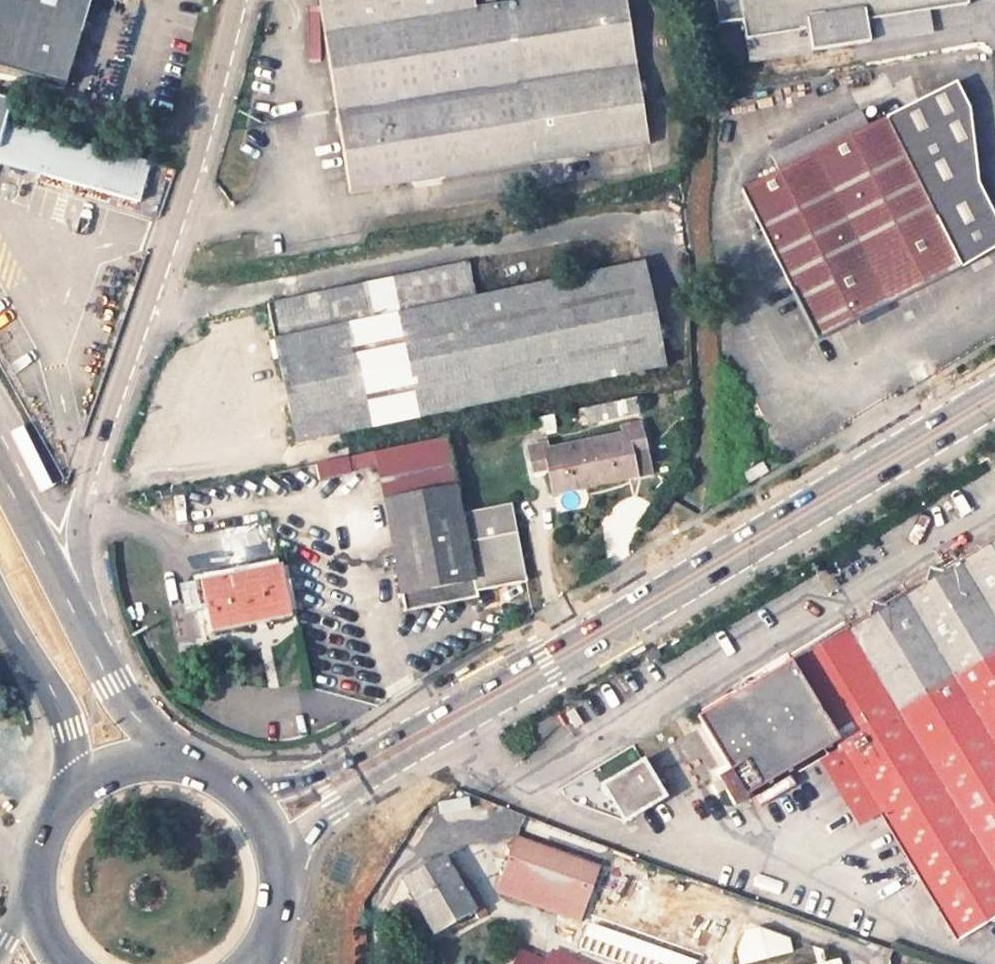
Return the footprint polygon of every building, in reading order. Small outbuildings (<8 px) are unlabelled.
[(80,85),(105,0),(0,0),(0,63),(80,85)] [(320,2),(350,191),(649,144),(626,0),(508,0),(497,2),(497,0),(481,0),(481,4),(476,5),(475,0),(333,0),(320,2)] [(967,0),(715,0),(719,22),(743,18),(747,38),(808,28),(812,50),(868,41),(865,19),(967,3),(967,0)] [(914,77),(874,97),(877,103),(786,147),(794,163),(885,118),(925,99),(914,77)] [(963,93),(947,87),(925,99),(885,118),(794,163),(741,190),(816,337),(994,247),(994,217),(976,180),(963,93)] [(0,92),(0,145),(9,147),(15,124),(22,98),(0,92)] [(9,147),(5,161),(148,202),(158,164),(15,124),(9,147)] [(267,303),(295,441),(664,365),(658,338),(656,325),(643,263),(472,297),(464,262),(267,303)] [(656,325),(658,338),(668,336),(665,324),(656,325)] [(634,397),(612,402),(614,413),(636,408),(634,397)] [(556,413),(538,417),(541,431),(558,428),(556,413)] [(528,447),(533,471),(548,468),(554,494),(595,485),(635,477),(630,450),(644,448),(640,424),(622,428),(623,433),(547,449),(546,444),(528,447)] [(382,498),(456,485),(446,436),(373,452),(376,467),(382,498)] [(317,463),(320,477),(376,467),(373,452),(317,463)] [(766,470),(762,462),(742,474),(746,481),(766,470)] [(462,512),(456,485),(382,498),(405,611),(479,597),(478,589),(527,580),(511,503),(462,512)] [(697,716),(709,736),(731,772),(720,779),(734,803),(838,741),(842,747),(882,813),(958,939),(994,918),(994,538),(697,716)] [(201,580),(211,630),(289,616),(280,565),(201,580)] [(819,761),(858,827),(882,813),(842,747),(819,761)] [(649,771),(643,762),(604,785),(625,819),(664,797),(649,771)] [(518,838),(504,875),(585,904),(598,868),(518,838)] [(443,856),(403,879),(434,933),(448,925),(474,910),(443,856)] [(720,928),(725,914),(608,871),(602,886),(720,928)] [(504,875),(499,889),(580,919),(585,904),(504,875)] [(715,941),(720,928),(602,886),(598,899),(715,941)] [(416,945),(425,940),(403,901),(394,905),(416,945)] [(453,933),(479,919),(474,910),(448,925),(453,933)] [(588,927),(691,963),(707,963),(710,955),(594,912),(588,927)] [(738,963),(788,952),(782,926),(732,937),(738,963)] [(588,927),(583,941),(593,944),(647,963),(691,963),(588,927)] [(518,953),(513,963),(543,963),(518,953)] [(549,955),(545,963),(569,963),(549,955)]
